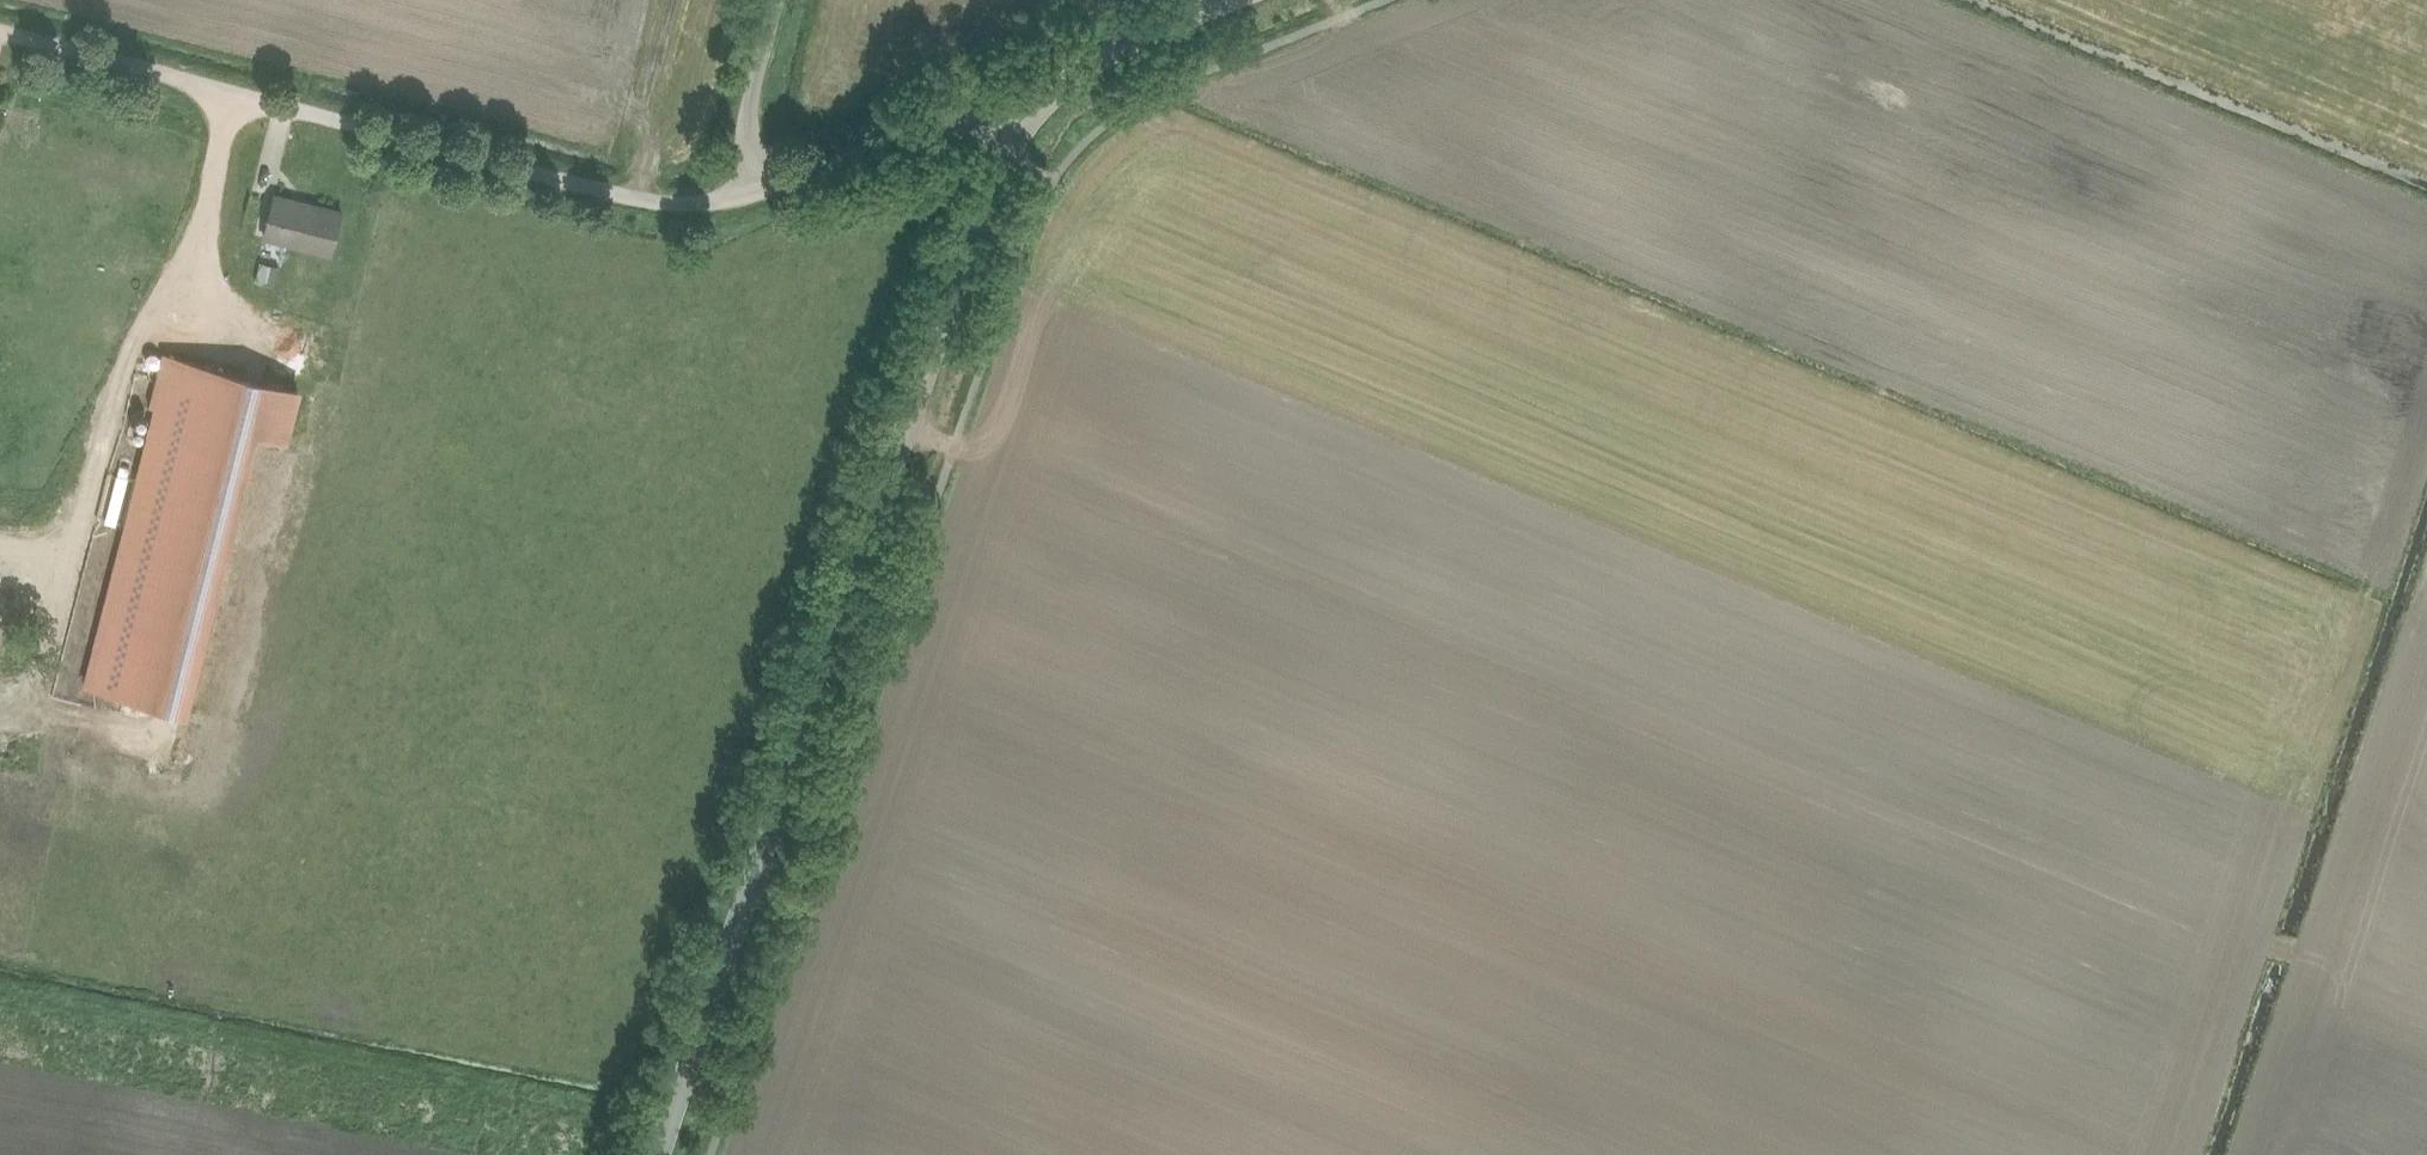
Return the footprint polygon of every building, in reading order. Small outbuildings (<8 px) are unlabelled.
[(272,199),(264,243),(332,256),(341,213),(272,199)] [(260,279),(282,284),(286,264),(264,260),(260,279)] [(304,374),(166,341),(152,397),(159,399),(93,670),(200,696),(269,413),(293,419),(304,374)]
